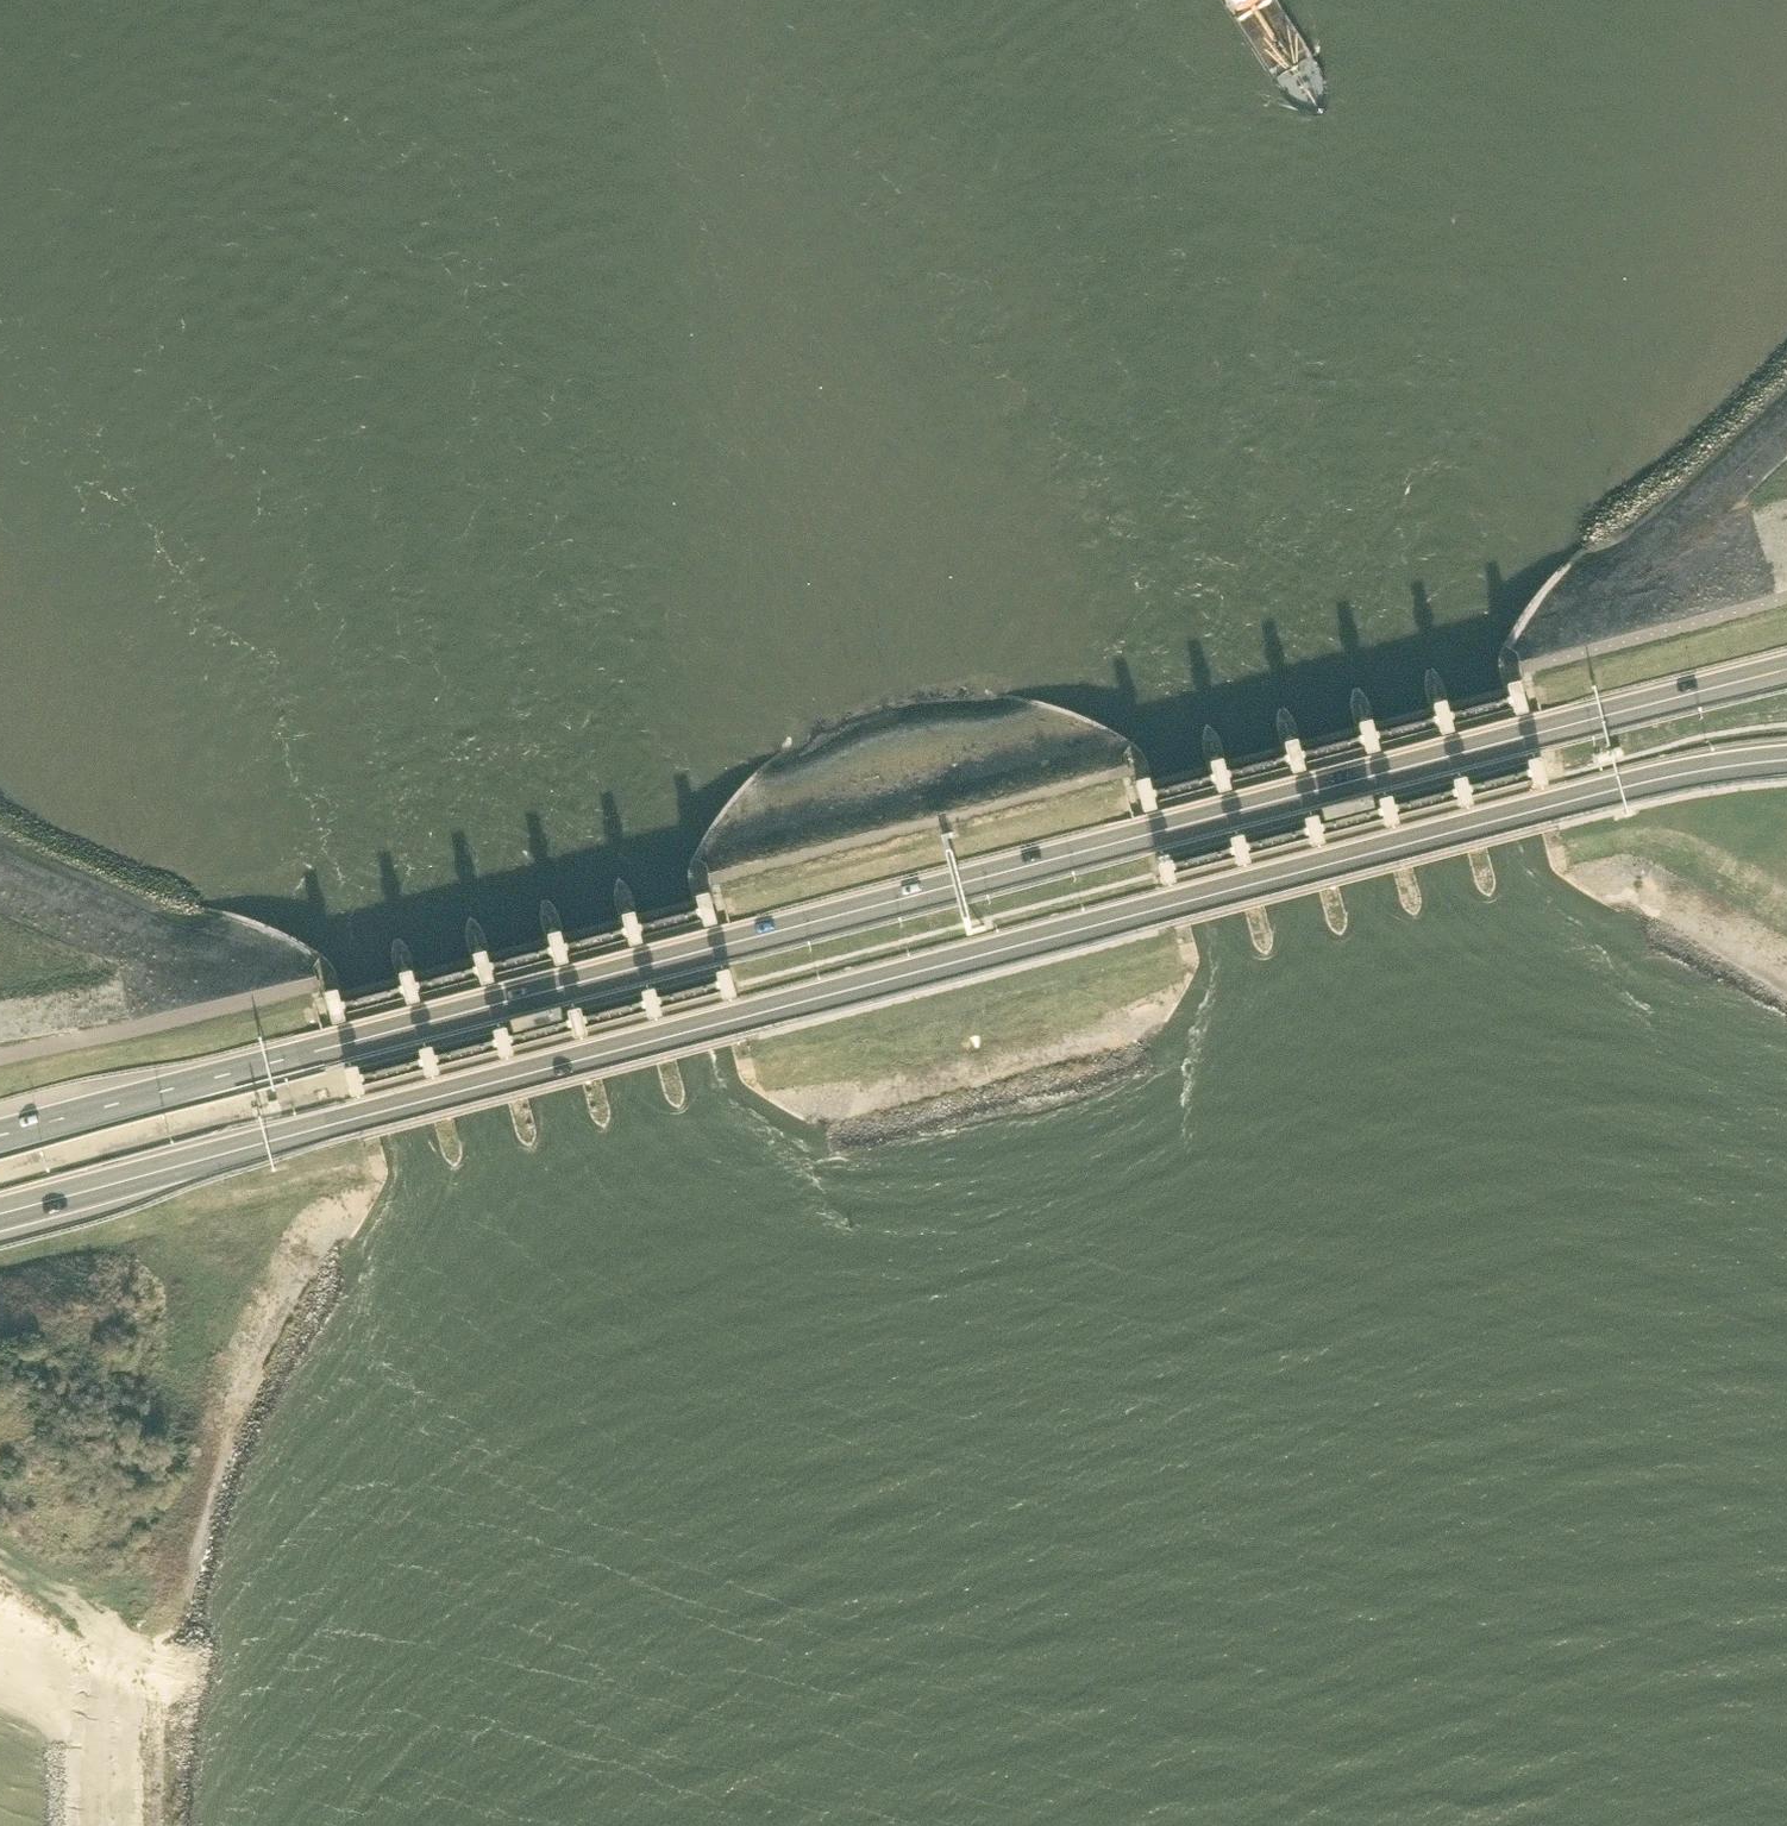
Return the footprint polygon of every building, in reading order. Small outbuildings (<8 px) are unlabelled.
[(1446,699),(1431,703),(1436,720),(1439,734),(1454,730),(1451,716),(1446,699)] [(1371,718),(1356,722),(1361,739),(1364,753),(1379,749),(1376,735),(1371,718)] [(1297,738),(1282,741),(1287,758),(1290,772),(1305,768),(1302,755),(1297,738)] [(1223,757),(1209,760),(1213,777),(1217,791),(1231,787),(1228,774),(1223,757)] [(1470,791),(1466,776),(1451,780),(1455,795),(1458,808),(1473,804),(1470,791)] [(1395,811),(1391,795),(1376,799),(1380,815),(1384,827),(1398,823),(1395,811)] [(1322,820),(1372,807),(1369,796),(1320,809),(1322,820)] [(1321,830),(1317,815),(1302,819),(1306,834),(1310,846),(1324,842),(1321,830)] [(1247,849),(1243,834),(1229,837),(1233,853),(1236,865),(1251,861),(1247,849)] [(706,893),(691,896),(695,913),(699,927),(714,923),(706,893)] [(635,911),(620,915),(625,931),(628,945),(643,941),(640,928),(635,911)] [(560,930),(546,934),(550,951),(553,964),(568,961),(565,947),(560,930)] [(486,949),(471,953),(476,970),(479,984),(494,980),(491,966),(486,949)] [(413,968),(398,972),(402,989),(406,1003),(420,999),(417,985),(413,968)] [(338,987),(323,991),(331,1022),(346,1018),(342,1004),(338,987)] [(584,1022),(580,1007),(565,1011),(569,1026),(573,1038),(587,1034),(584,1022)] [(511,1032),(561,1018),(558,1008),(509,1021),(511,1032)] [(510,1041),(506,1026),(491,1030),(495,1045),(499,1058),(513,1054),(510,1041)] [(436,1061),(432,1045),(418,1049),(422,1064),(425,1076),(440,1073),(436,1061)]
